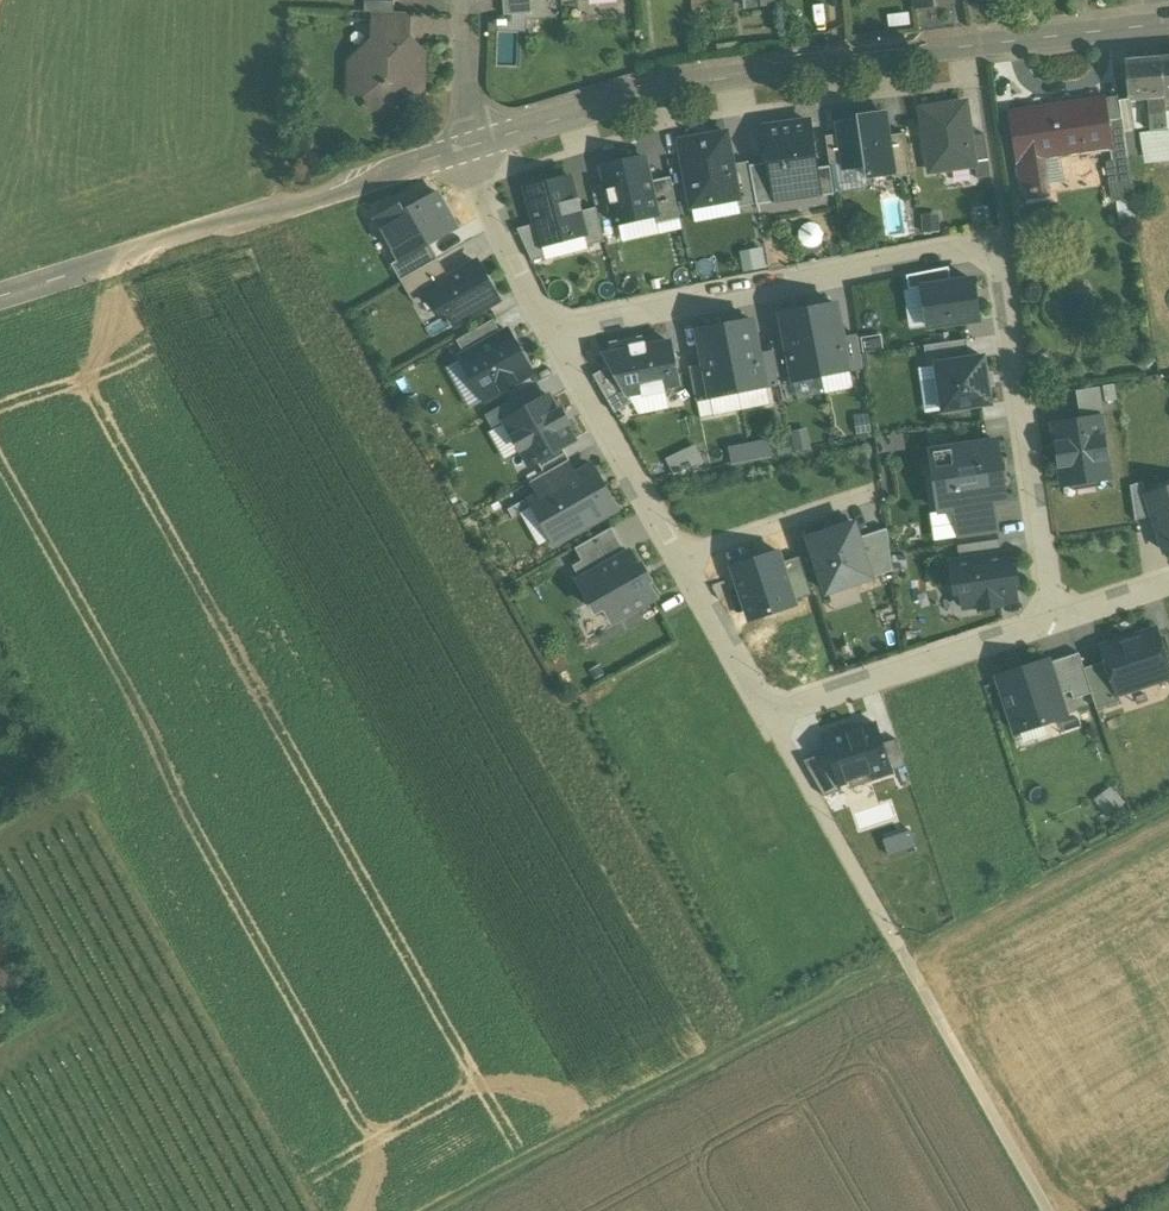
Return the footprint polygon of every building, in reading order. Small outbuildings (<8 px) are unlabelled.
[(365,12),(375,12),(394,13),(394,0),(365,0),(365,12)] [(504,16),(531,14),(530,0),(503,0),(504,16)] [(747,9),(776,5),(775,0),(745,0),(747,9)] [(916,10),(955,5),(954,0),(915,0),(916,10)] [(394,13),(375,12),(374,43),(402,44),(407,40),(408,13),(394,13)] [(402,44),(374,43),(351,64),(357,70),(356,93),(368,94),(373,109),(422,93),(423,58),(402,44)] [(1161,59),(1125,62),(1129,100),(1150,98),(1164,97),(1161,59)] [(1139,128),(1143,154),(1168,151),(1168,97),(1164,97),(1167,130),(1151,132),(1150,126),(1139,128)] [(1164,97),(1150,98),(1152,115),(1149,116),(1150,126),(1151,132),(1167,130),(1164,97)] [(1105,103),(1026,115),(1025,109),(1010,111),(1018,165),(1020,164),(1042,161),(1111,151),(1110,145),(1111,145),(1108,121),(1105,103)] [(922,111),(931,171),(975,164),(971,137),(966,104),(922,111)] [(886,113),(839,120),(841,136),(826,138),(829,165),(844,162),(845,169),(867,167),(868,177),(894,174),(889,136),(886,113)] [(1122,119),(1108,121),(1111,145),(1110,145),(1111,151),(1112,161),(1128,159),(1128,156),(1124,131),(1122,119)] [(809,120),(762,128),(767,158),(773,193),(820,185),(817,166),(809,120)] [(1139,128),(1124,131),(1128,156),(1143,154),(1139,128)] [(727,132),(681,140),(692,205),(738,197),(732,164),(727,132)] [(906,134),(889,136),(894,174),(895,178),(912,175),(906,134)] [(985,135),(971,137),(975,164),(978,180),(991,178),(985,135)] [(647,158),(604,167),(616,223),(656,215),(655,211),(658,211),(652,180),(647,158)] [(767,158),(749,161),(756,202),(774,199),(773,193),(767,158)] [(1112,161),(1107,162),(1113,202),(1134,199),(1128,159),(1112,161)] [(749,161),(732,164),(738,197),(739,205),(756,202),(749,161)] [(1042,161),(1020,164),(1025,200),(1048,196),(1042,161)] [(829,165),(817,166),(820,185),(821,193),(834,190),(829,165)] [(671,176),(652,180),(658,211),(655,211),(658,223),(680,219),(671,176)] [(536,225),(541,246),(586,235),(580,213),(571,178),(526,189),(536,225)] [(376,219),(400,261),(429,244),(458,228),(438,193),(403,212),(400,206),(376,219)] [(586,235),(589,246),(605,242),(596,209),(580,213),(586,235)] [(536,225),(518,230),(533,261),(545,257),(541,246),(536,225)] [(392,265),(401,280),(438,259),(429,244),(400,261),(392,265)] [(760,246),(737,249),(740,270),(763,267),(760,246)] [(449,281),(438,259),(401,280),(413,302),(430,292),(449,281)] [(449,281),(430,292),(450,328),(454,326),(498,300),(478,264),(449,281)] [(952,284),(949,270),(906,278),(908,292),(923,290),(952,284)] [(952,284),(923,290),(929,329),(980,321),(974,282),(952,284)] [(821,376),(850,370),(844,341),(837,306),(809,311),(821,376)] [(782,316),(787,343),(795,381),(821,376),(809,311),(782,316)] [(501,337),(492,321),(456,342),(465,357),(501,337)] [(738,391),(766,386),(760,357),(753,321),(726,326),(738,391)] [(698,332),(704,368),(710,397),(738,391),(726,326),(698,332)] [(509,332),(462,359),(485,398),(531,371),(509,332)] [(859,339),(844,341),(850,370),(863,367),(859,339)] [(967,342),(924,348),(927,367),(935,366),(934,362),(969,357),(967,342)] [(780,383),(795,381),(787,343),(773,345),(774,354),(780,383)] [(632,351),(605,355),(612,366),(629,395),(643,392),(644,397),(665,392),(664,388),(680,385),(671,344),(646,348),(645,344),(631,347),(632,351)] [(774,354),(760,357),(766,386),(780,383),(774,354)] [(969,357),(934,362),(935,366),(941,410),(992,403),(985,354),(969,357)] [(612,366),(594,377),(616,414),(633,403),(629,395),(612,366)] [(696,399),(710,397),(704,368),(691,371),(696,399)] [(550,396),(505,422),(531,467),(539,462),(563,448),(575,441),(566,426),(569,424),(560,410),(558,411),(550,396)] [(1102,418),(1054,424),(1063,486),(1111,479),(1102,418)] [(730,464),(769,455),(765,436),(725,446),(730,464)] [(953,511),(996,505),(1007,503),(998,442),(931,451),(940,513),(953,511)] [(663,457),(671,475),(701,460),(693,443),(663,457)] [(563,448),(539,462),(546,475),(568,462),(570,461),(563,448)] [(540,498),(577,477),(568,462),(546,475),(532,483),(540,498)] [(540,498),(532,502),(555,544),(618,510),(594,468),(577,477),(540,498)] [(1143,482),(1130,487),(1135,523),(1153,516),(1146,496),(1143,482)] [(1146,496),(1153,516),(1165,553),(1168,552),(1168,488),(1146,496)] [(996,505),(953,511),(957,536),(999,530),(996,505)] [(855,524),(809,540),(828,595),(874,579),(860,539),(855,524)] [(570,564),(579,581),(628,555),(613,527),(576,546),(582,558),(570,564)] [(883,531),(860,539),(874,579),(898,570),(883,531)] [(1000,540),(958,546),(960,561),(1002,555),(1000,540)] [(748,622),(797,606),(795,602),(782,563),(778,550),(730,566),(748,622)] [(628,555),(579,581),(595,610),(604,605),(612,620),(656,597),(632,553),(628,555)] [(960,561),(951,563),(955,593),(962,592),(965,609),(980,606),(981,609),(1002,606),(1001,603),(1016,601),(1014,585),(1017,585),(1014,568),(1012,569),(1010,554),(1002,555),(960,561)] [(800,557),(782,563),(795,602),(813,596),(800,557)] [(1099,646),(1104,661),(1115,695),(1168,677),(1168,666),(1156,627),(1099,646)] [(1079,653),(1048,662),(1060,701),(1091,692),(1083,668),(1079,653)] [(1115,695),(1104,661),(1083,668),(1091,692),(1096,707),(1117,700),(1115,695)] [(1060,701),(1048,662),(1000,677),(1018,734),(1066,719),(1060,701)] [(877,723),(824,739),(828,753),(838,784),(869,775),(871,780),(892,774),(891,770),(883,743),(877,723)] [(883,743),(891,770),(904,766),(896,739),(883,743)] [(838,784),(828,753),(804,760),(824,796),(839,790),(838,784)]
